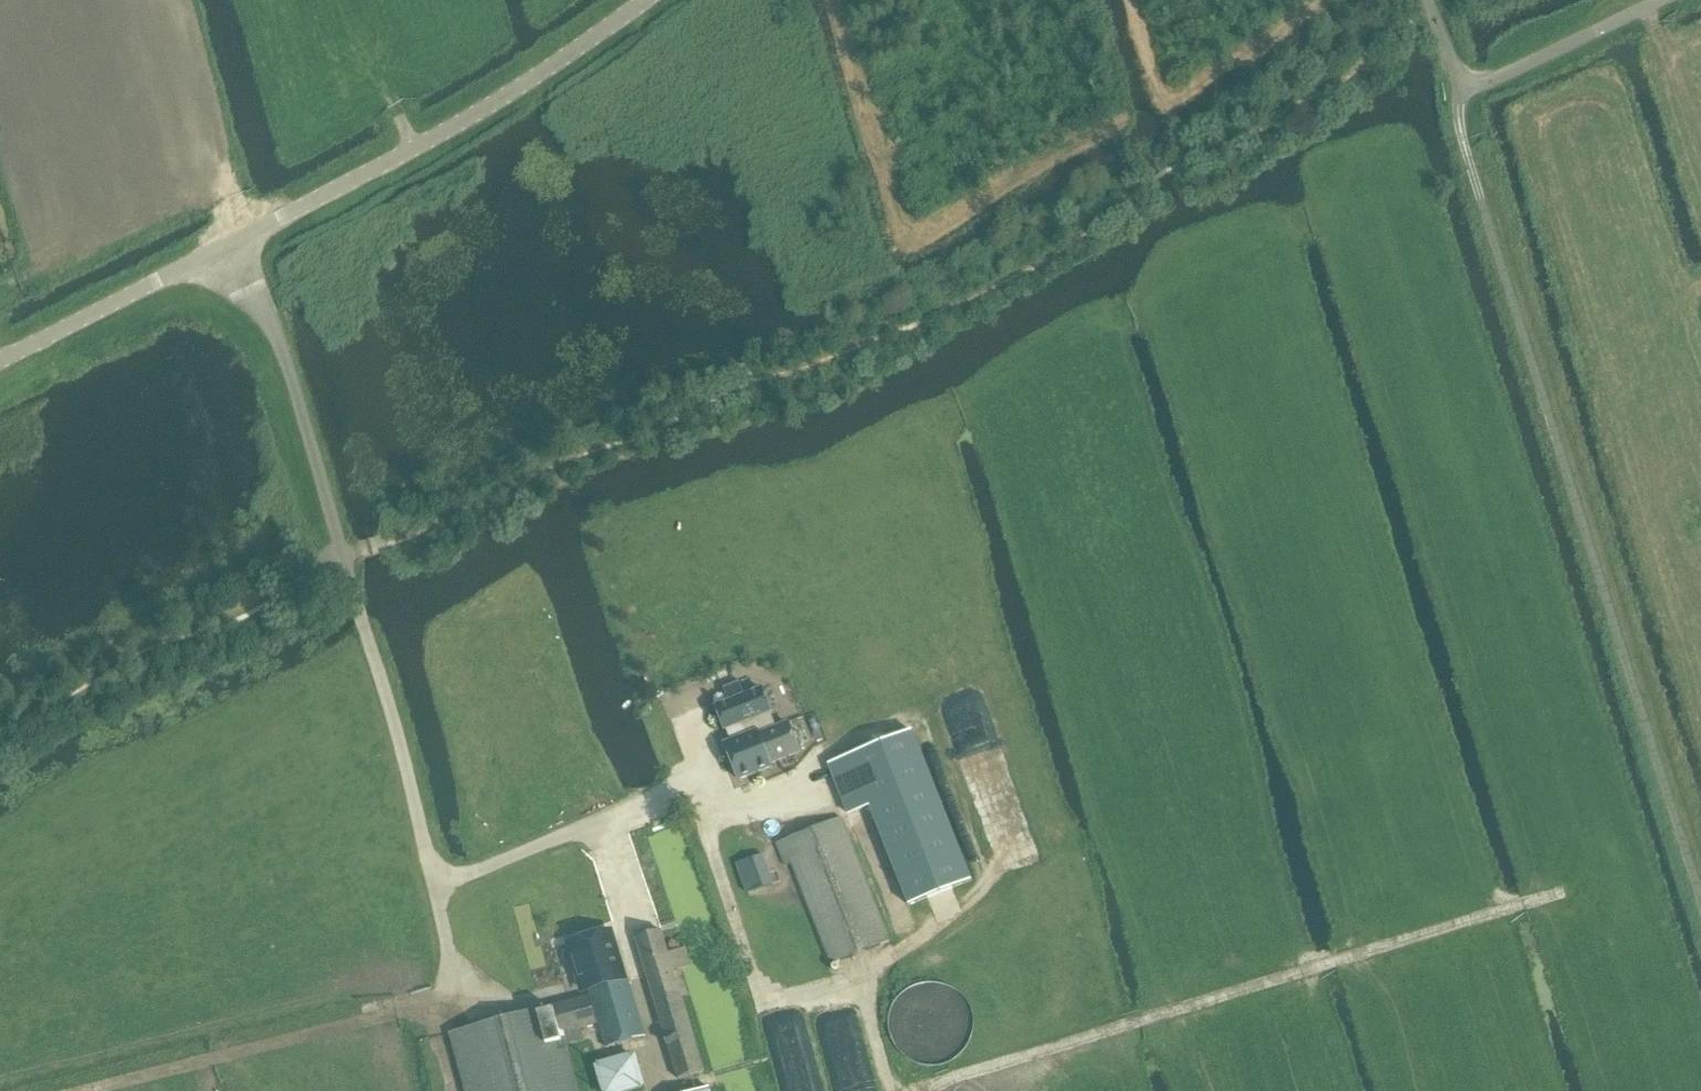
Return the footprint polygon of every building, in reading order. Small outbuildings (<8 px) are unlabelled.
[(799,753),(788,724),(776,728),(770,713),(771,712),(762,689),(743,697),(738,684),(725,690),(730,702),(717,707),(716,707),(725,731),(726,730),(731,742),(725,744),(724,744),(739,781),(740,780),(739,780),(772,767),(770,764),(799,753)] [(912,733),(829,765),(849,815),(870,807),(909,906),(971,881),(912,733)] [(777,844),(787,867),(792,865),(832,965),(891,941),(843,818),(777,844)] [(737,866),(746,893),(774,884),(765,856),(737,866)] [(589,990),(623,980),(622,980),(608,932),(570,944),(574,957),(571,959),(577,979),(580,978),(585,992),(589,990)] [(684,969),(692,967),(687,949),(670,954),(663,932),(638,939),(680,1080),(705,1073),(675,972),(684,969)] [(449,1034),(465,1090),(581,1090),(566,1034),(601,1024),(608,1050),(645,1038),(627,978),(626,978),(622,980),(623,980),(589,990),(590,993),(591,997),(449,1034)] [(605,1090),(635,1090),(642,1089),(633,1056),(598,1066),(605,1090)]
